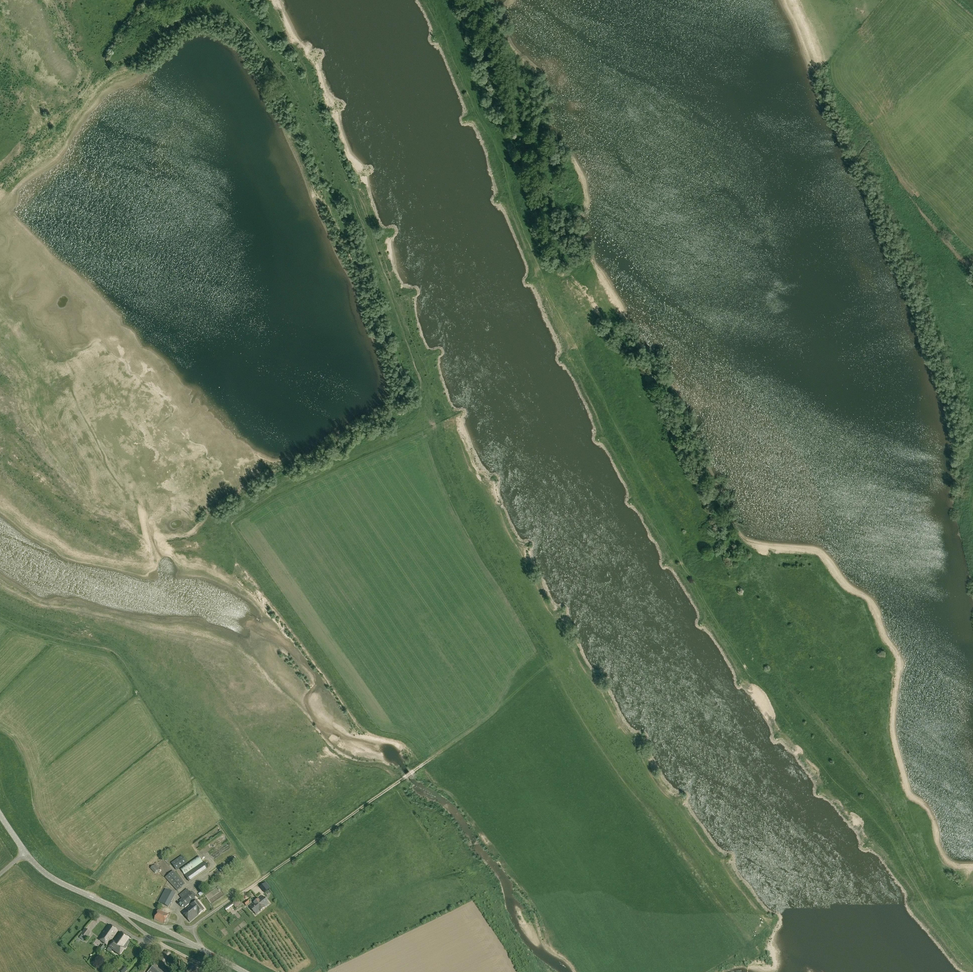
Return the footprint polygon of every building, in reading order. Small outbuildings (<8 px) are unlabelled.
[(187,863),(183,856),(173,863),(177,870),(187,863)] [(154,872),(159,867),(154,863),(149,868),(154,872)] [(193,869),(190,863),(181,869),(184,875),(193,869)] [(167,880),(178,891),(185,884),(175,873),(173,871),(165,878),(167,880)] [(260,885),(263,891),(269,888),(266,882),(260,885)] [(168,907),(175,894),(164,888),(157,902),(168,907)] [(181,901),(180,901),(185,908),(196,899),(187,889),(179,895),(183,899),(181,901)] [(205,894),(209,901),(217,896),(216,894),(213,896),(211,891),(205,894)] [(263,896),(249,906),(256,915),(269,905),(263,896)] [(233,903),(234,905),(237,909),(243,904),(239,899),(233,903)] [(205,910),(196,900),(182,912),(190,922),(205,910)] [(164,924),(168,915),(158,910),(154,920),(164,924)] [(117,931),(108,925),(98,939),(107,946),(117,931)] [(85,939),(90,933),(91,931),(89,929),(87,931),(84,929),(80,935),(81,935),(79,938),(83,941),(85,939)] [(112,950),(119,955),(130,940),(119,932),(108,947),(109,948),(107,950),(110,952),(112,950)] [(172,955),(166,951),(159,961),(166,965),(172,955)]
